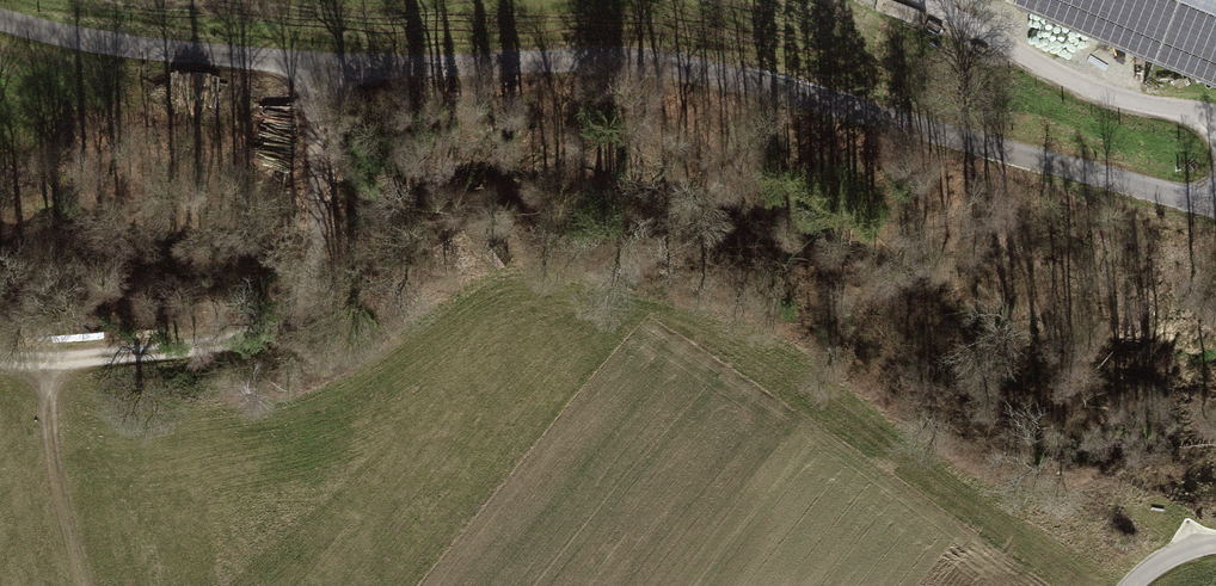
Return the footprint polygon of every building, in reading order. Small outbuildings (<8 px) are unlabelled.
[(1215,81),(1215,0),(1017,0),(1215,81)]
